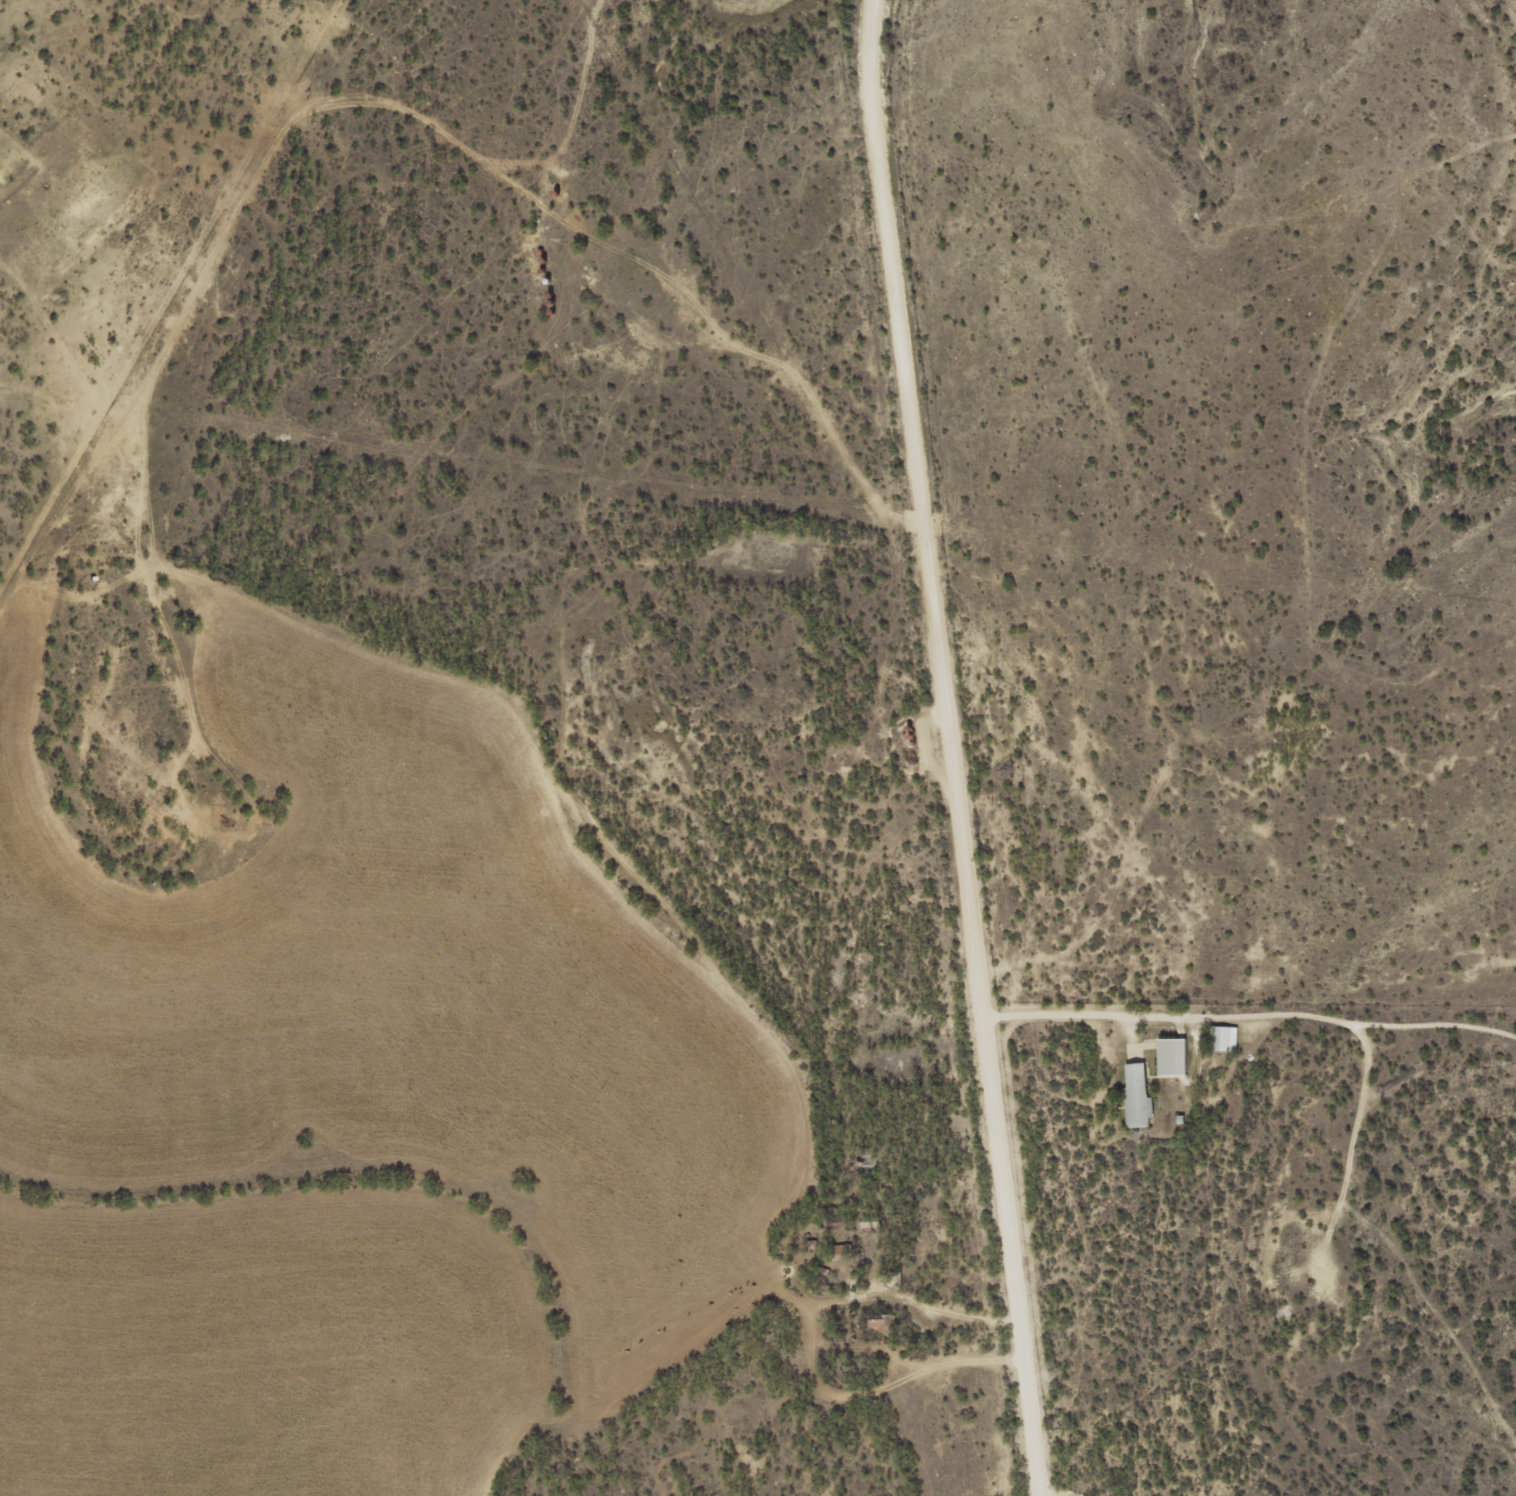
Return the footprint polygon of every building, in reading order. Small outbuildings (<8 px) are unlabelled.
[(1239,1026),(1216,1025),(1216,1049),(1238,1050),(1239,1026)] [(1189,1038),(1161,1039),(1161,1075),(1189,1074),(1189,1038)] [(1150,1096),(1148,1062),(1126,1063),(1129,1127),(1152,1126),(1151,1117),(1156,1117),(1155,1096),(1150,1096)]
